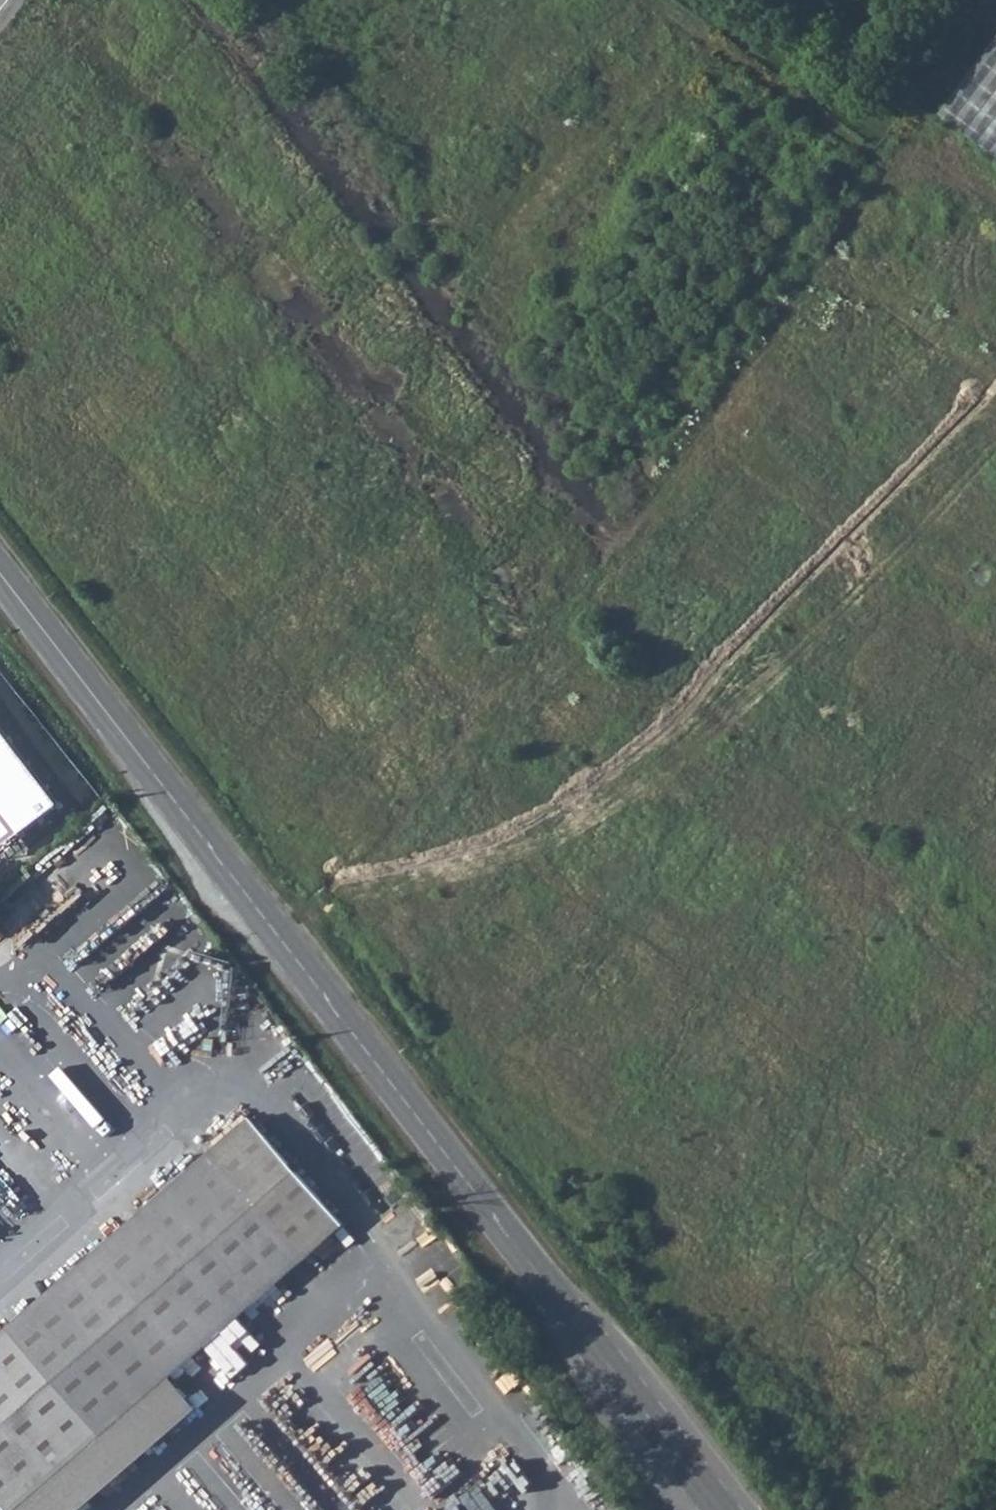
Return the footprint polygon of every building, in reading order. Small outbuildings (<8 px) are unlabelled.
[(940,117),(995,160),(995,41),(940,117)] [(56,805),(0,731),(0,847),(56,805)] [(144,1311),(259,1208),(297,1176),(251,1121),(213,1153),(0,1336),(0,1439),(144,1311)] [(2,1509),(15,1509),(342,1228),(297,1176),(259,1208),(144,1311),(0,1439),(0,1508),(2,1509)] [(15,1509),(78,1509),(194,1410),(168,1379),(15,1509)]
